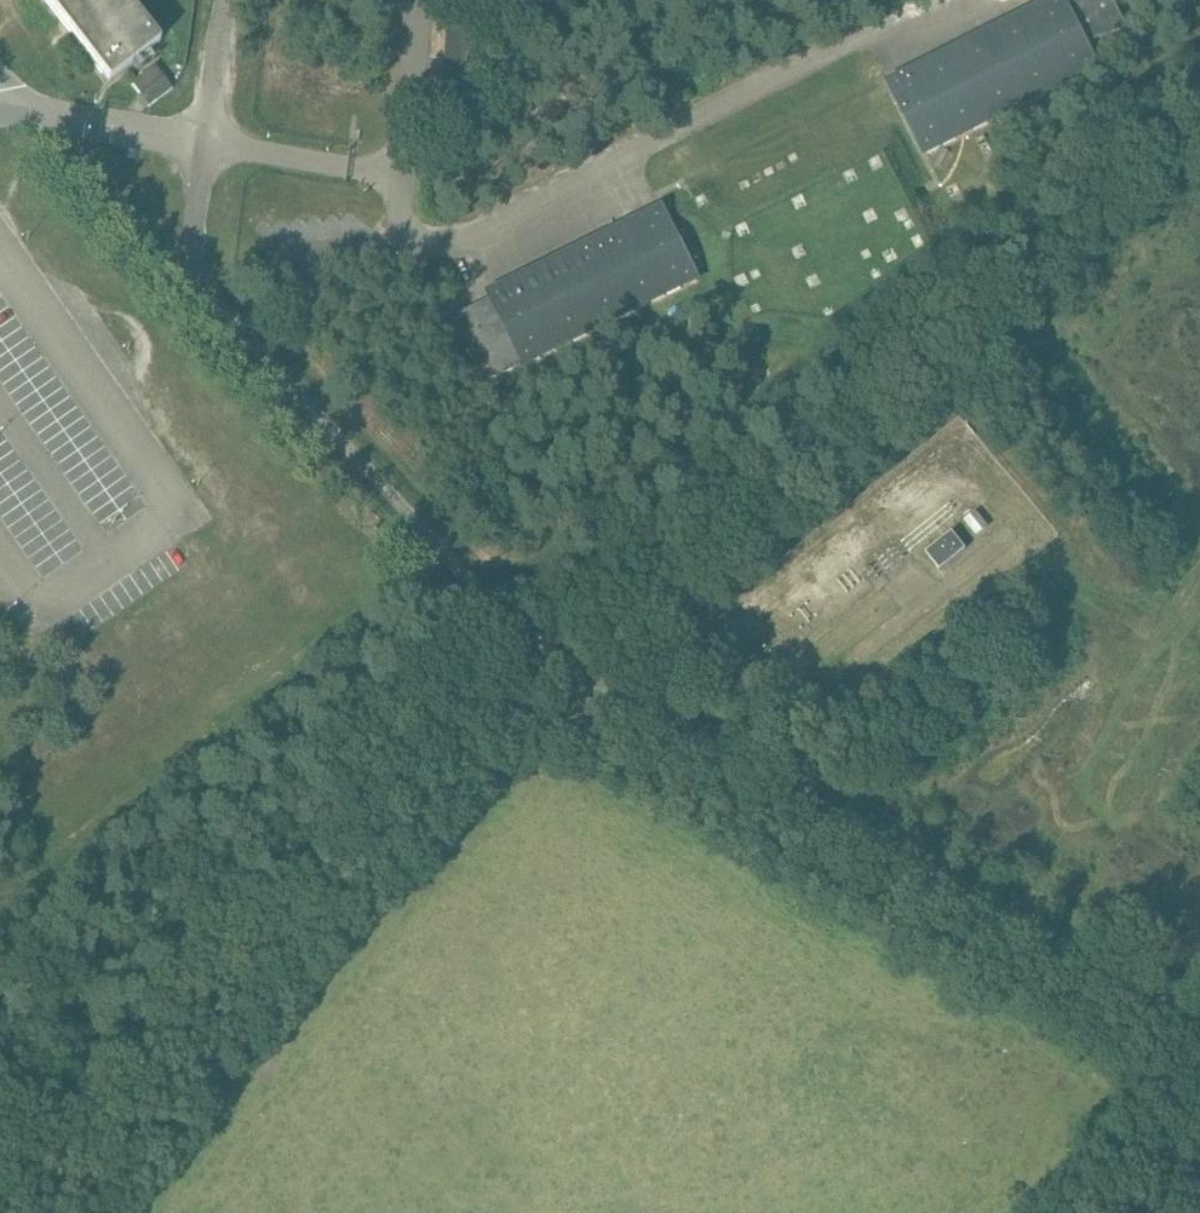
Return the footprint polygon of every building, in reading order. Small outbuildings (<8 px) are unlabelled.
[(109,81),(159,43),(126,0),(48,0),(109,81)] [(888,82),(925,155),(1099,68),(1087,46),(1127,26),(1114,0),(1052,0),(939,56),(935,59),(939,66),(925,73),(921,65),(917,68),(888,82)] [(449,28),(444,82),(466,85),(471,30),(449,28)] [(487,292),(491,300),(494,307),(487,310),(484,304),(454,319),(486,384),(524,366),(525,369),(703,281),(665,204),(632,220),(635,226),(621,233),(618,227),(487,292)] [(952,532),(926,553),(940,570),(966,549),(952,532)]
